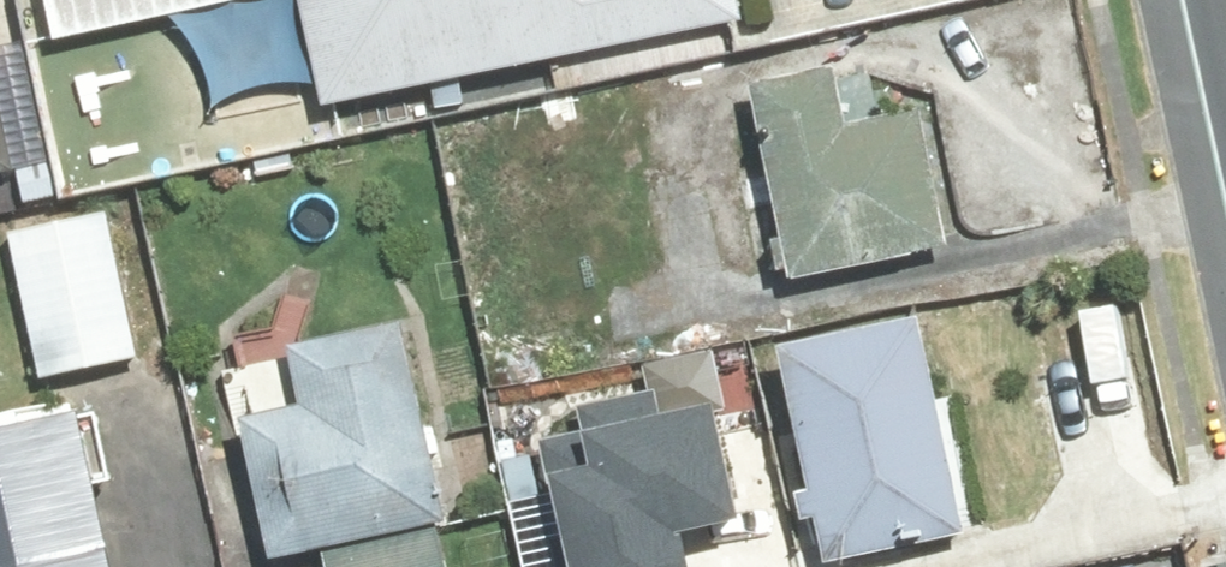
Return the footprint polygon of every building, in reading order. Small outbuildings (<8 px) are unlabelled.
[(51,42),(248,0),(42,0),(51,42)] [(320,110),(739,19),(735,0),(296,0),(320,110)] [(831,67),(746,83),(784,279),(948,248),(922,111),(843,126),(831,67)] [(14,174),(0,99),(0,176),(14,174)] [(107,212),(6,234),(39,380),(139,358),(107,212)] [(920,316),(774,346),(819,562),(965,532),(920,316)] [(296,406),(237,418),(267,561),(444,524),(401,319),(283,344),(296,406)] [(589,566),(738,566),(731,531),(778,523),(753,377),(595,404),(605,463),(571,469),(589,566)] [(0,425),(0,566),(109,566),(74,409),(0,425)] [(439,529),(320,557),(322,566),(448,566),(439,529)]
